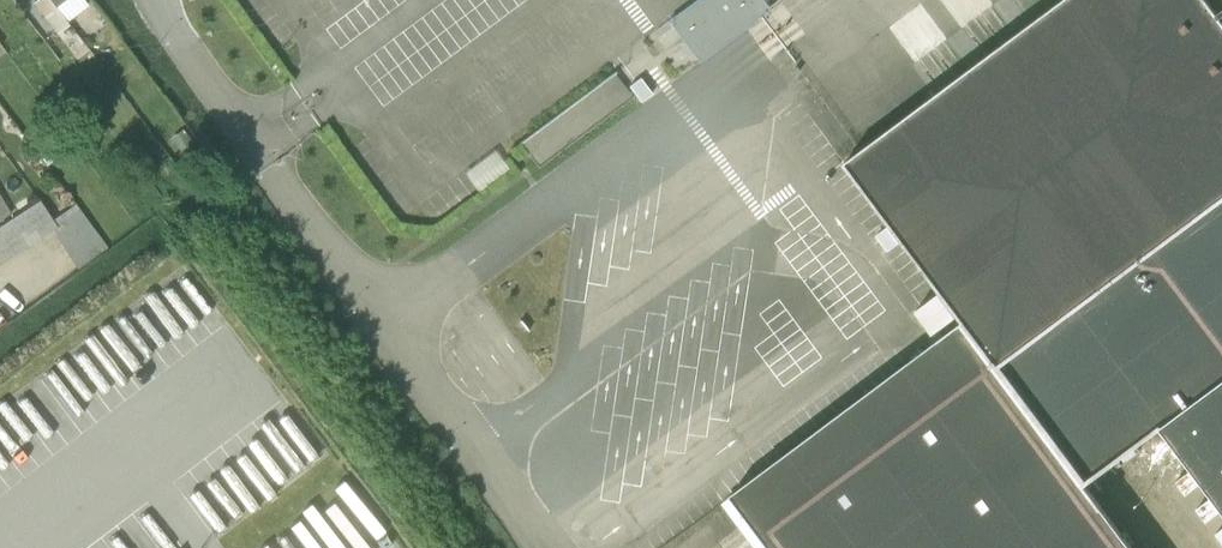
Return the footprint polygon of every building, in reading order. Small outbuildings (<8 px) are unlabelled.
[(53,0),(38,0),(32,5),(55,35),(68,26),(56,5),(53,0)] [(83,0),(53,0),(56,5),(69,22),(89,7),(83,0)] [(766,2),(764,0),(697,0),(668,22),(699,63),(771,9),(766,2)] [(1158,428),(1221,381),(1221,0),(1060,0),(843,161),(963,321),(724,500),(760,547),(1132,547),(1084,484),(1158,428)] [(538,169),(634,96),(614,71),(518,143),(538,169)] [(13,218),(0,197),(0,226),(13,218)] [(52,231),(57,228),(51,220),(37,202),(13,218),(0,226),(0,265),(52,231)] [(106,247),(75,205),(51,220),(57,228),(52,231),(77,269),(106,247)] [(1158,428),(1221,513),(1221,381),(1158,428)]
